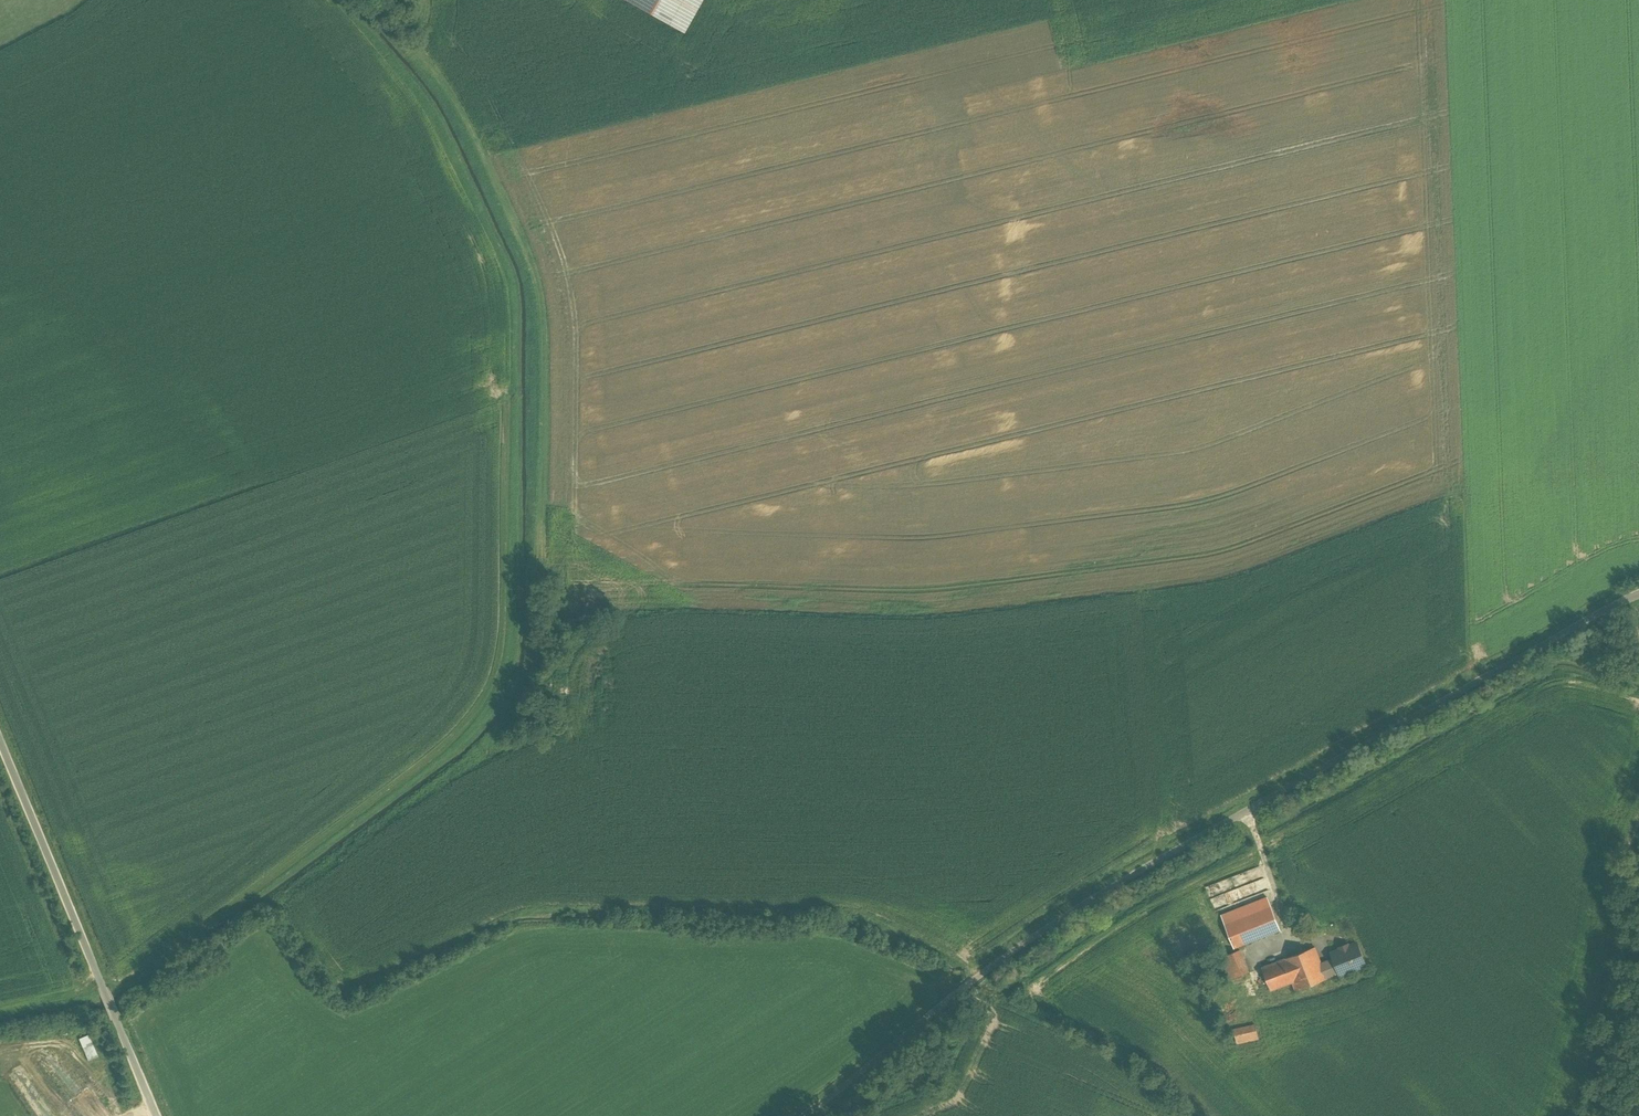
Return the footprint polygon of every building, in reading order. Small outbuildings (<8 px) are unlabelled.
[(682,33),(702,0),(626,0),(682,33)] [(1266,897),(1220,915),(1232,950),(1280,933),(1266,897)] [(1356,942),(1327,953),(1330,959),(1336,976),(1338,979),(1367,968),(1356,942)] [(1297,990),(1336,976),(1330,959),(1320,963),(1314,949),(1260,968),(1268,992),(1295,984),(1297,990)] [(1248,974),(1238,950),(1220,957),(1230,980),(1248,974)]
